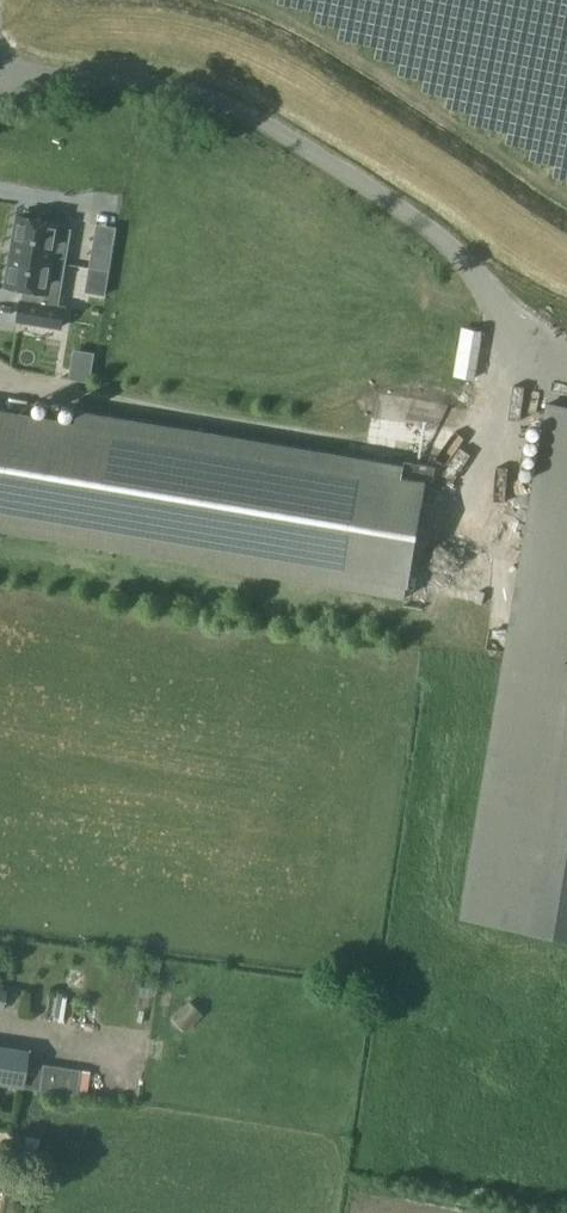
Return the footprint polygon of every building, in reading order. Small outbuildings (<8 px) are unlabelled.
[(46,220),(47,214),(25,210),(24,216),(18,215),(6,286),(25,289),(23,301),(21,300),(18,320),(61,327),(65,308),(58,306),(71,229),(59,228),(60,222),(46,220)] [(109,274),(114,243),(94,239),(88,271),(109,274)] [(89,386),(94,356),(72,352),(67,383),(89,386)] [(547,404),(460,917),(566,935),(566,407),(547,404)] [(404,597),(407,586),(425,479),(402,475),(404,464),(78,409),(76,421),(0,408),(0,529),(404,597)] [(15,1013),(20,992),(0,986),(0,1009),(15,1013)] [(38,1088),(41,1065),(24,1062),(26,1050),(0,1047),(0,1083),(38,1088)] [(7,1164),(9,1147),(0,1145),(0,1163),(7,1164)]
